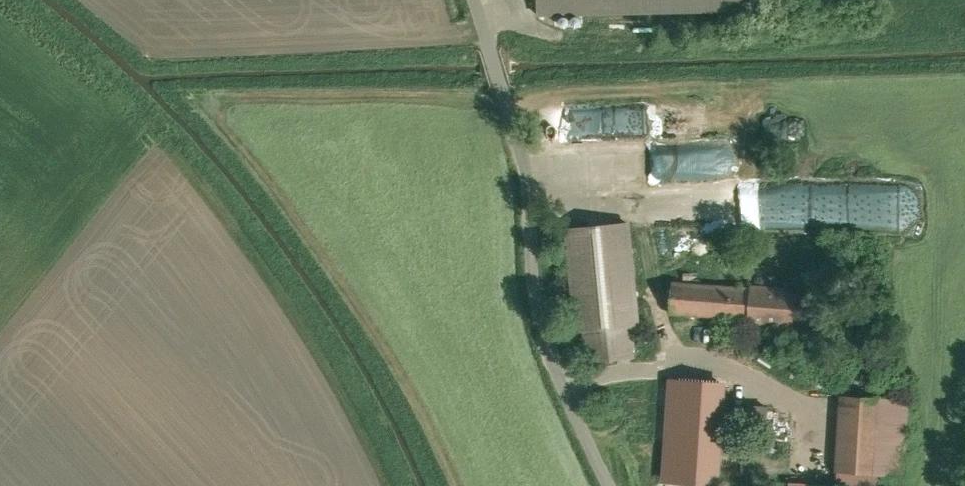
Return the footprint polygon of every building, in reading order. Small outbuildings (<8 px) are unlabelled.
[(607,134),(606,102),(578,103),(578,109),(568,109),(569,135),(607,134)] [(614,132),(711,131),(710,108),(674,108),(674,127),(653,128),(653,113),(614,114),(614,132)] [(725,147),(673,148),(674,178),(726,177),(725,147)] [(640,312),(631,206),(565,211),(574,317),(582,316),(584,347),(636,342),(633,312),(640,312)] [(799,288),(672,279),(670,315),(749,321),(748,328),(796,331),(799,288)] [(727,369),(669,365),(662,465),(721,469),(727,369)] [(909,383),(840,379),(834,467),(838,467),(877,469),(877,461),(904,463),(909,383)] [(746,404),(743,420),(762,423),(764,407),(746,404)] [(834,467),(788,464),(787,485),(837,485),(838,467),(834,467)]
